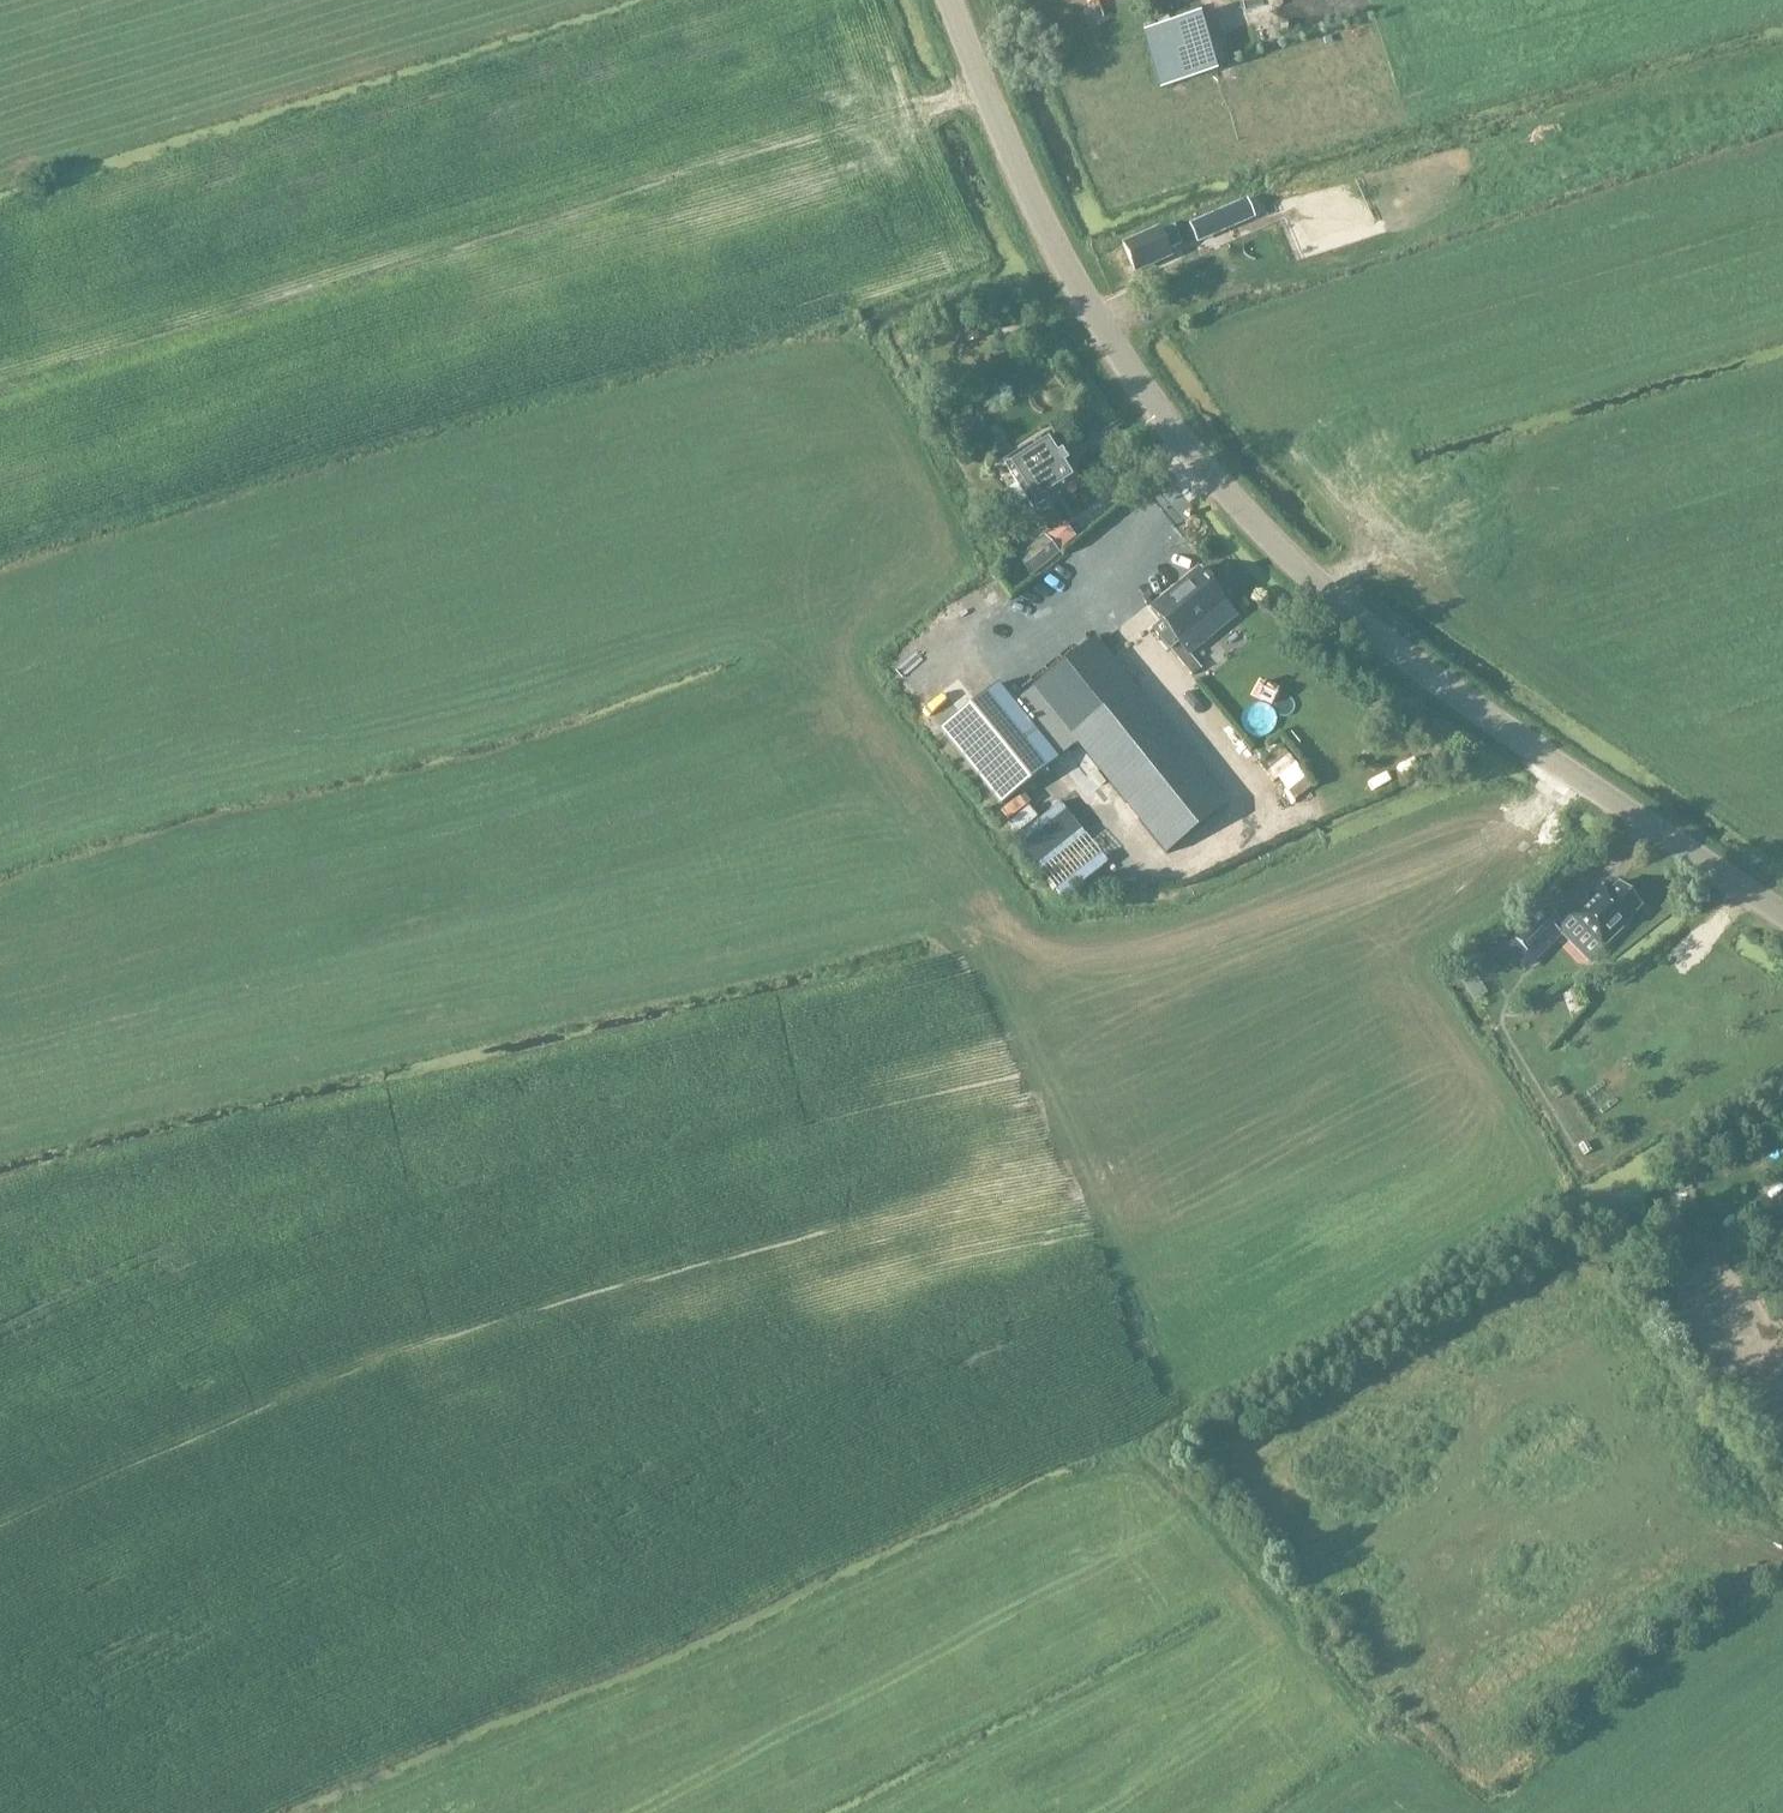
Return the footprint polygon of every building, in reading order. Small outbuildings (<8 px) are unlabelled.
[(1196,9),(1142,26),(1161,84),(1214,67),(1196,9)] [(1252,213),(1246,200),(1205,217),(1211,231),(1252,213)] [(1156,231),(1122,246),(1133,271),(1167,256),(1164,250),(1179,244),(1172,226),(1157,233),(1156,231)] [(1047,435),(1003,464),(1031,509),(1075,479),(1047,435)] [(1046,538),(1058,552),(1075,538),(1064,524),(1046,538)] [(1018,559),(1033,576),(1057,555),(1042,538),(1018,559)] [(1200,668),(1179,641),(1223,605),(1196,571),(1151,607),(1161,620),(1152,628),(1191,676),(1200,668)] [(1077,651),(1012,702),(1058,759),(1079,743),(1166,854),(1228,806),(1106,654),(1077,651)] [(941,732),(1000,806),(1058,759),(999,686),(941,732)] [(1265,767),(1278,789),(1302,776),(1289,753),(1265,767)] [(1287,788),(1295,800),(1312,787),(1303,776),(1287,788)] [(1294,828),(1306,821),(1290,793),(1278,800),(1294,828)] [(1640,907),(1617,883),(1608,892),(1601,885),(1569,916),(1601,949),(1630,921),(1628,919),(1640,907)] [(1560,924),(1543,907),(1511,939),(1534,962),(1562,934),(1555,929),(1560,924)]
